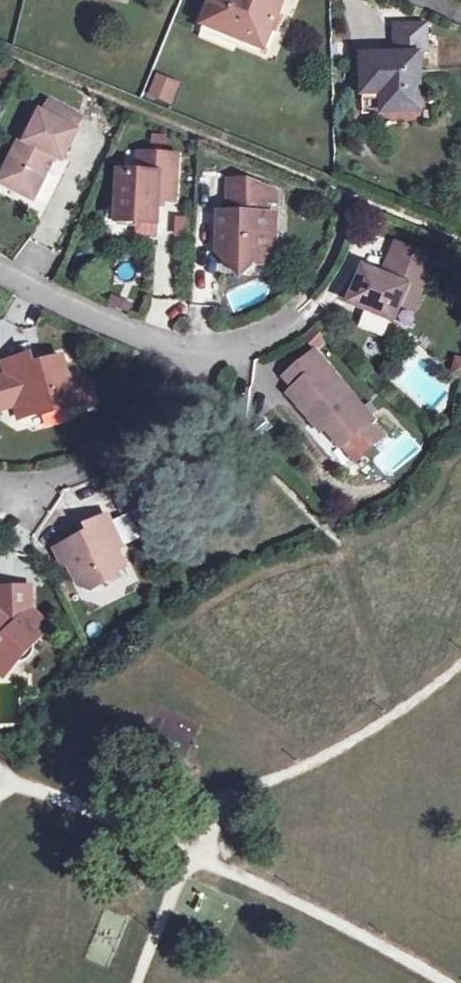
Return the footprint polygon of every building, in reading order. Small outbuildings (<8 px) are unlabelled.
[(197,18),(246,38),(253,21),(263,25),(273,0),(204,0),(197,18)] [(253,21),(246,38),(256,42),(263,25),(253,21)] [(381,38),(417,36),(416,21),(380,23),(381,38)] [(418,53),(417,36),(381,38),(382,55),(351,56),(352,97),(372,96),(374,114),(410,113),(407,55),(418,53)] [(144,95),(171,104),(179,82),(153,72),(144,95)] [(39,109),(73,127),(79,116),(45,97),(39,109)] [(39,109),(28,104),(13,131),(18,134),(24,137),(39,109)] [(73,127),(39,109),(24,137),(18,134),(0,166),(0,179),(29,194),(51,152),(57,156),(73,127)] [(113,166),(110,206),(129,207),(129,216),(149,217),(151,195),(167,196),(171,150),(134,147),(132,166),(113,166)] [(256,252),(267,253),(271,226),(261,224),(262,209),(263,199),(264,187),(238,175),(223,175),(221,212),(212,211),(210,248),(227,264),(243,265),(256,252)] [(274,187),(264,187),(263,199),(274,199),(274,187)] [(129,207),(110,206),(110,214),(129,216),(129,207)] [(272,211),(262,209),(261,224),(271,226),(272,211)] [(358,267),(346,301),(389,318),(395,301),(407,306),(420,273),(412,271),(419,255),(392,244),(380,275),(358,267)] [(265,267),(267,253),(256,252),(243,265),(265,267)] [(1,355),(15,411),(54,402),(54,407),(85,398),(82,381),(64,373),(59,354),(32,358),(30,348),(1,355)] [(282,392),(307,422),(313,416),(335,441),(350,429),(366,417),(310,353),(278,378),(286,388),(282,392)] [(454,358),(450,373),(460,376),(460,360),(454,358)] [(359,440),(350,429),(335,441),(313,416),(307,422),(303,426),(332,460),(359,440)] [(113,545),(102,516),(79,523),(81,532),(48,544),(56,566),(65,562),(73,584),(85,586),(101,581),(99,573),(117,566),(110,548),(113,545)] [(10,659),(44,625),(26,606),(26,585),(0,584),(0,660),(10,659)] [(10,659),(0,660),(0,669),(10,659)]
